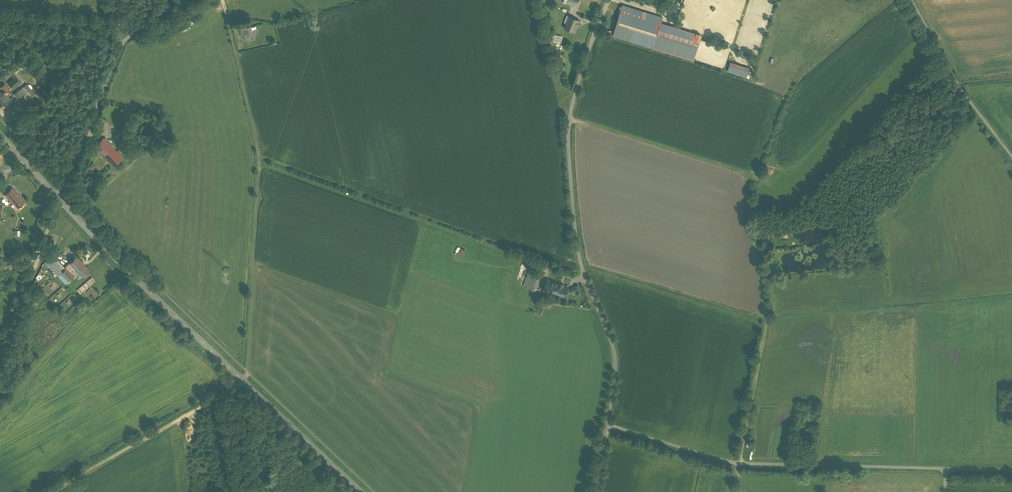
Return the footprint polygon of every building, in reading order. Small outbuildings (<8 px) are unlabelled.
[(649,13),(622,5),(613,36),(694,61),(702,35),(662,23),(663,19),(664,17),(649,13)] [(576,33),(581,21),(569,16),(564,28),(576,33)] [(252,27),(240,29),(242,37),(244,36),(246,42),(255,40),(252,27)] [(750,68),(731,63),(728,72),(747,78),(750,68)] [(14,77),(0,90),(0,101),(4,105),(14,96),(27,110),(42,96),(29,81),(23,86),(14,77)] [(123,157),(102,137),(93,147),(115,166),(123,157)] [(28,206),(12,187),(2,196),(18,215),(28,206)] [(53,254),(45,263),(67,285),(78,274),(83,279),(91,270),(76,255),(65,266),(53,254)] [(538,292),(540,286),(538,286),(541,277),(529,273),(524,287),(538,292)] [(554,295),(558,283),(547,279),(543,291),(554,295)] [(569,286),(558,283),(554,295),(565,298),(569,286)] [(575,287),(570,288),(572,293),(576,292),(577,295),(582,294),(579,285),(575,286),(575,287)]
